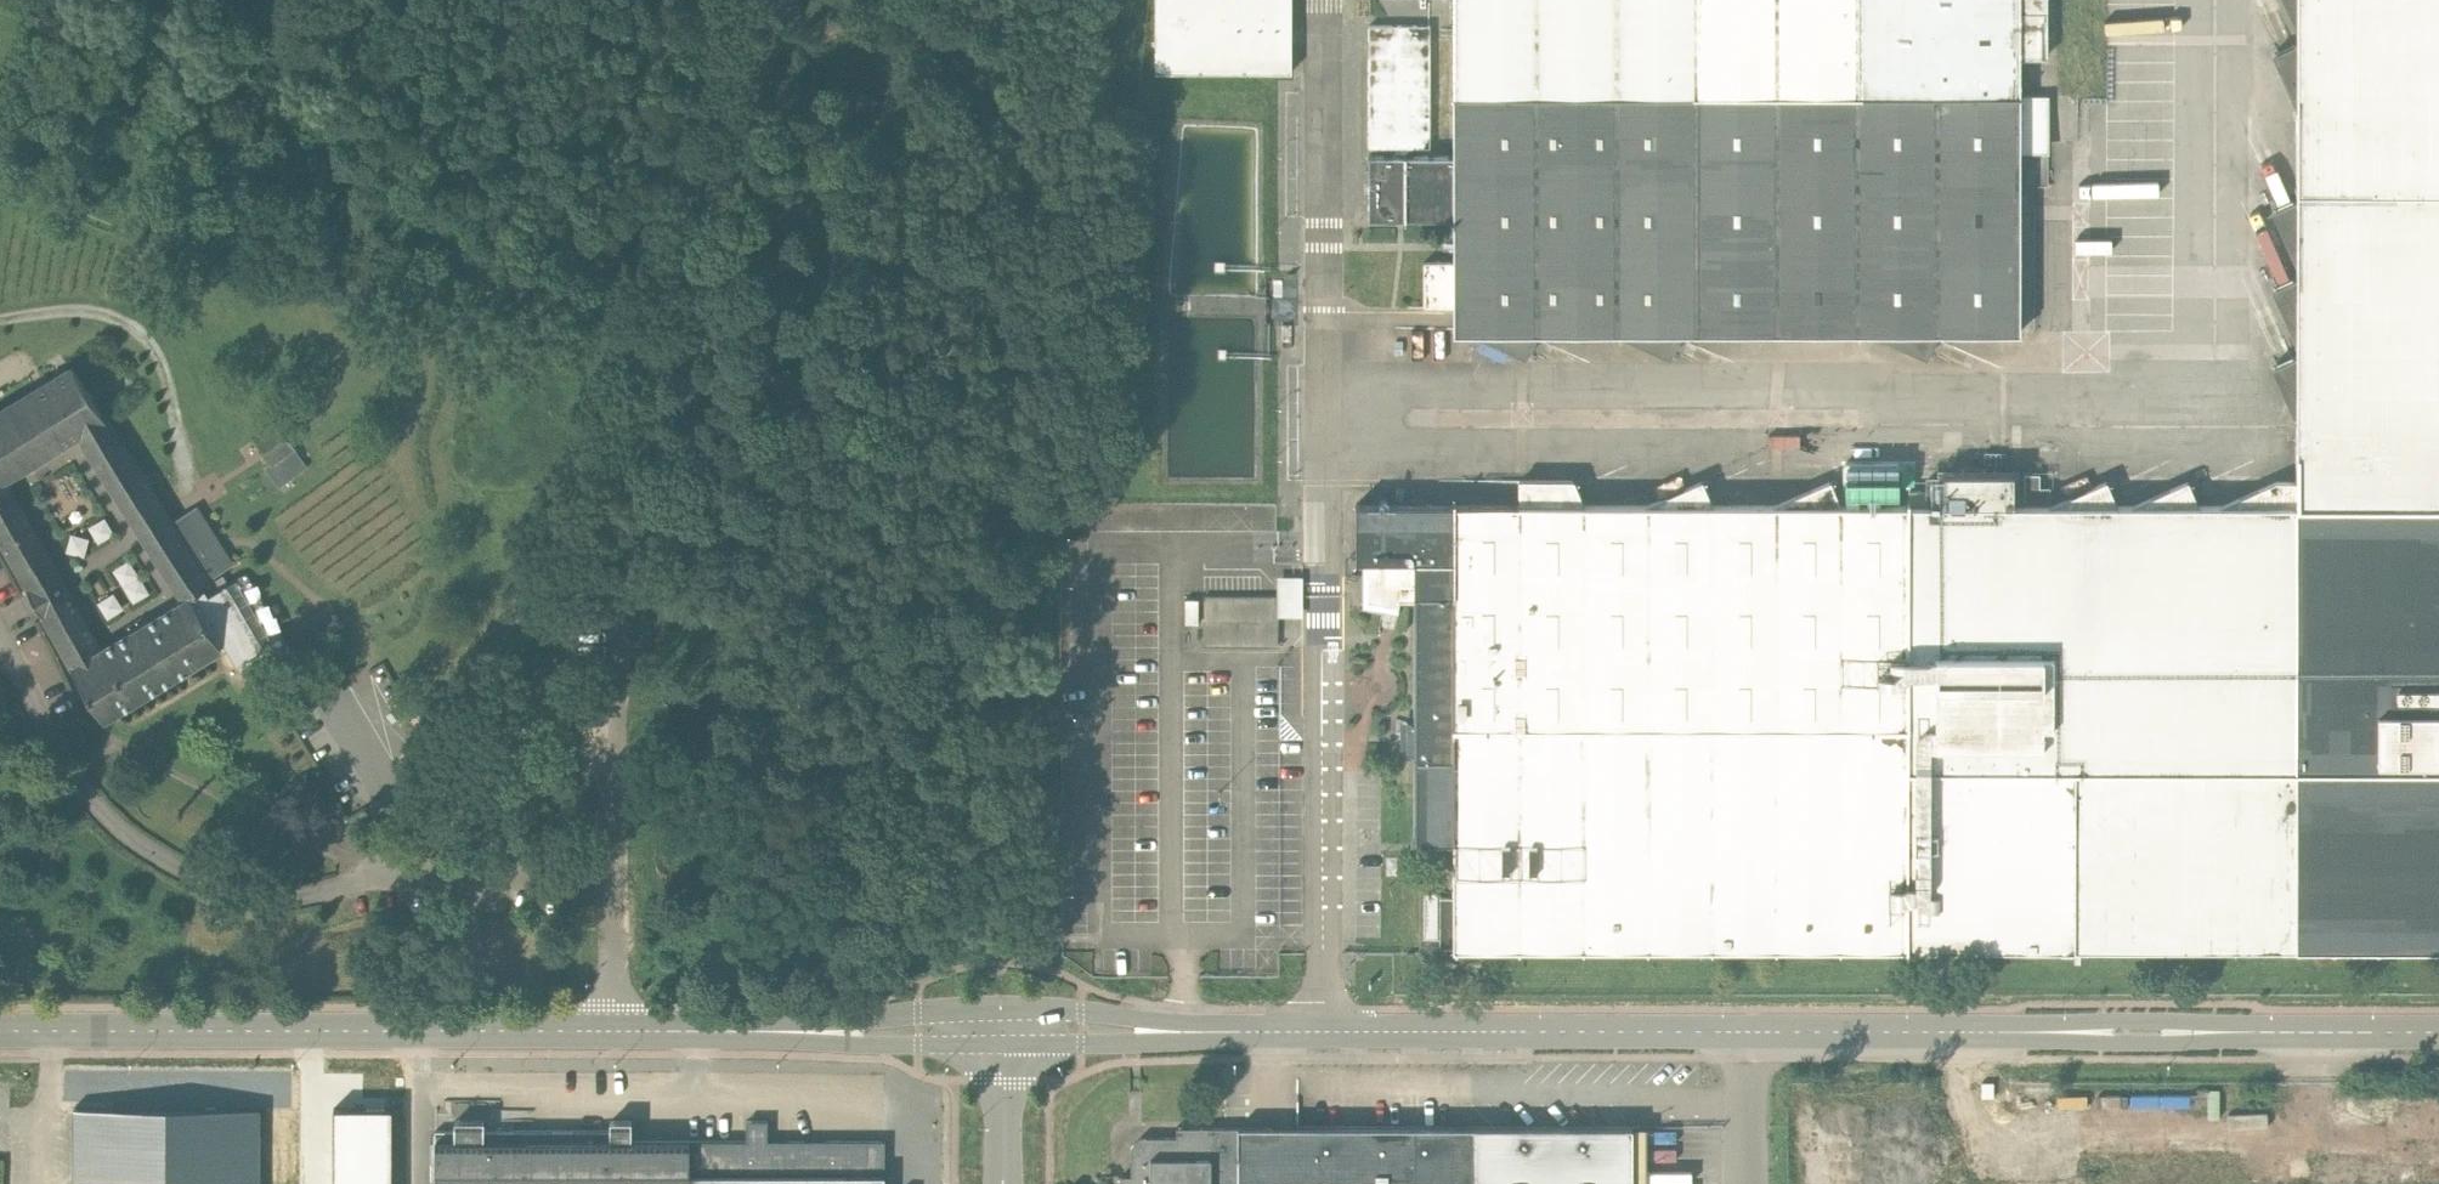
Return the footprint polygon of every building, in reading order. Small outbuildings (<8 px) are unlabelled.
[(1292,0),(1156,0),(1156,72),(1292,72),(1292,0)] [(2024,506),(2013,506),(2013,474),(1944,474),(1944,506),(1931,506),(1931,492),(1909,492),(1909,506),(1840,506),(1830,482),(1776,506),(1711,505),(1702,482),(1648,505),(1584,505),(1573,481),(1520,481),(1520,505),(1356,505),(1356,561),(1371,561),(1371,600),(1398,605),(1397,610),(1398,610),(1400,601),(1415,601),(1415,841),(1453,841),(1453,897),(1440,897),(1440,947),(1453,947),(1453,950),(2438,951),(2438,0),(2282,0),(2297,33),(2297,43),(2271,54),(2297,111),(2296,200),(2271,211),(2296,268),(2296,278),(2270,289),(2296,348),(2296,356),(2271,367),(2296,425),(2296,481),(2277,481),(2220,506),(2200,506),(2189,481),(2132,506),(2118,506),(2107,480),(2050,506),(2050,488),(2039,488),(2039,474),(2024,474),(2024,506)] [(1393,220),(1453,219),(1453,261),(1424,262),(1424,306),(1453,307),(1454,333),(1473,333),(1526,357),(1537,333),(1615,333),(1670,357),(1682,333),(1873,333),(1927,357),(1938,333),(2019,333),(2020,152),(2049,152),(2049,95),(2020,95),(2020,56),(2046,56),(2047,0),(1453,0),(1453,156),(1369,156),(1369,220),(1393,220)] [(1368,148),(1393,148),(1430,148),(1430,26),(1369,25),(1368,148)] [(198,505),(171,522),(141,475),(74,367),(54,379),(0,412),(0,540),(28,588),(27,589),(42,616),(43,615),(102,721),(219,649),(224,647),(238,670),(257,658),(265,653),(224,585),(208,596),(202,589),(209,584),(207,581),(235,564),(198,505)] [(304,432),(293,418),(280,428),(277,424),(254,440),(270,462),(264,467),(277,486),(307,465),(291,442),(304,432)] [(1277,596),(1204,596),(1203,646),(1278,646),(1278,616),(1302,616),(1303,576),(1277,576),(1277,596)] [(259,1133),(259,1109),(74,1107),(74,1183),(259,1183),(259,1133)] [(392,1109),(333,1109),(333,1183),(392,1183),(392,1109)] [(885,1140),(768,1141),(767,1121),(747,1121),(747,1141),(633,1141),(631,1121),(611,1121),(611,1130),(484,1130),(484,1121),(455,1121),(455,1130),(436,1130),(436,1183),(885,1183),(885,1140)] [(1632,1128),(1297,1128),(1271,1128),(1190,1128),(1190,1142),(1181,1142),(1181,1137),(1141,1137),(1131,1147),(1131,1183),(1632,1183),(1632,1128)]
